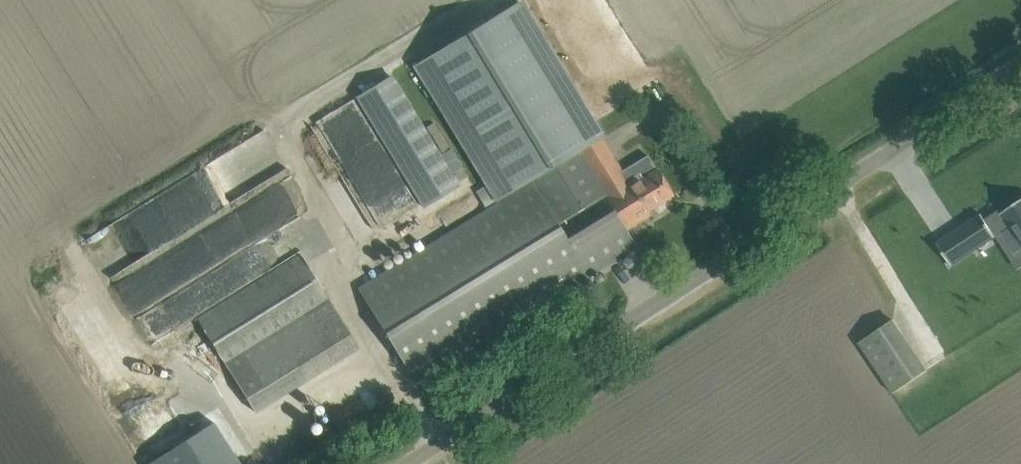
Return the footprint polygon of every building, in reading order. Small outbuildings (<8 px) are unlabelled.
[(402,263),(359,289),(405,364),(415,381),(608,263),(610,262),(636,246),(626,230),(578,151),(601,137),(519,2),(510,7),(449,44),(418,63),(502,202),(497,205),(402,263)] [(458,186),(391,75),(357,96),(424,207),(458,186)] [(358,148),(377,138),(359,101),(320,120),(342,165),(362,156),(358,148)] [(601,137),(578,151),(626,230),(650,215),(647,211),(673,195),(650,156),(623,172),(602,136),(601,137)] [(242,191),(243,196),(291,178),(283,158),(250,171),(255,186),(242,191)] [(485,185),(476,191),(485,207),(494,201),(485,185)] [(1001,190),(977,200),(985,217),(1009,207),(1001,190)] [(936,243),(952,265),(996,236),(1010,257),(1020,250),(1020,200),(1018,202),(1001,213),(1002,214),(988,223),(985,219),(981,213),(936,243)] [(208,227),(120,277),(138,309),(184,282),(201,311),(288,261),(281,249),(277,251),(258,219),(243,228),(237,218),(212,233),(208,227)] [(198,318),(255,411),(271,402),(240,352),(304,313),(335,362),(359,347),(301,254),(198,318)] [(903,318),(862,342),(894,396),(935,373),(903,318)] [(183,453),(190,463),(251,463),(254,462),(229,424),(183,453)]
